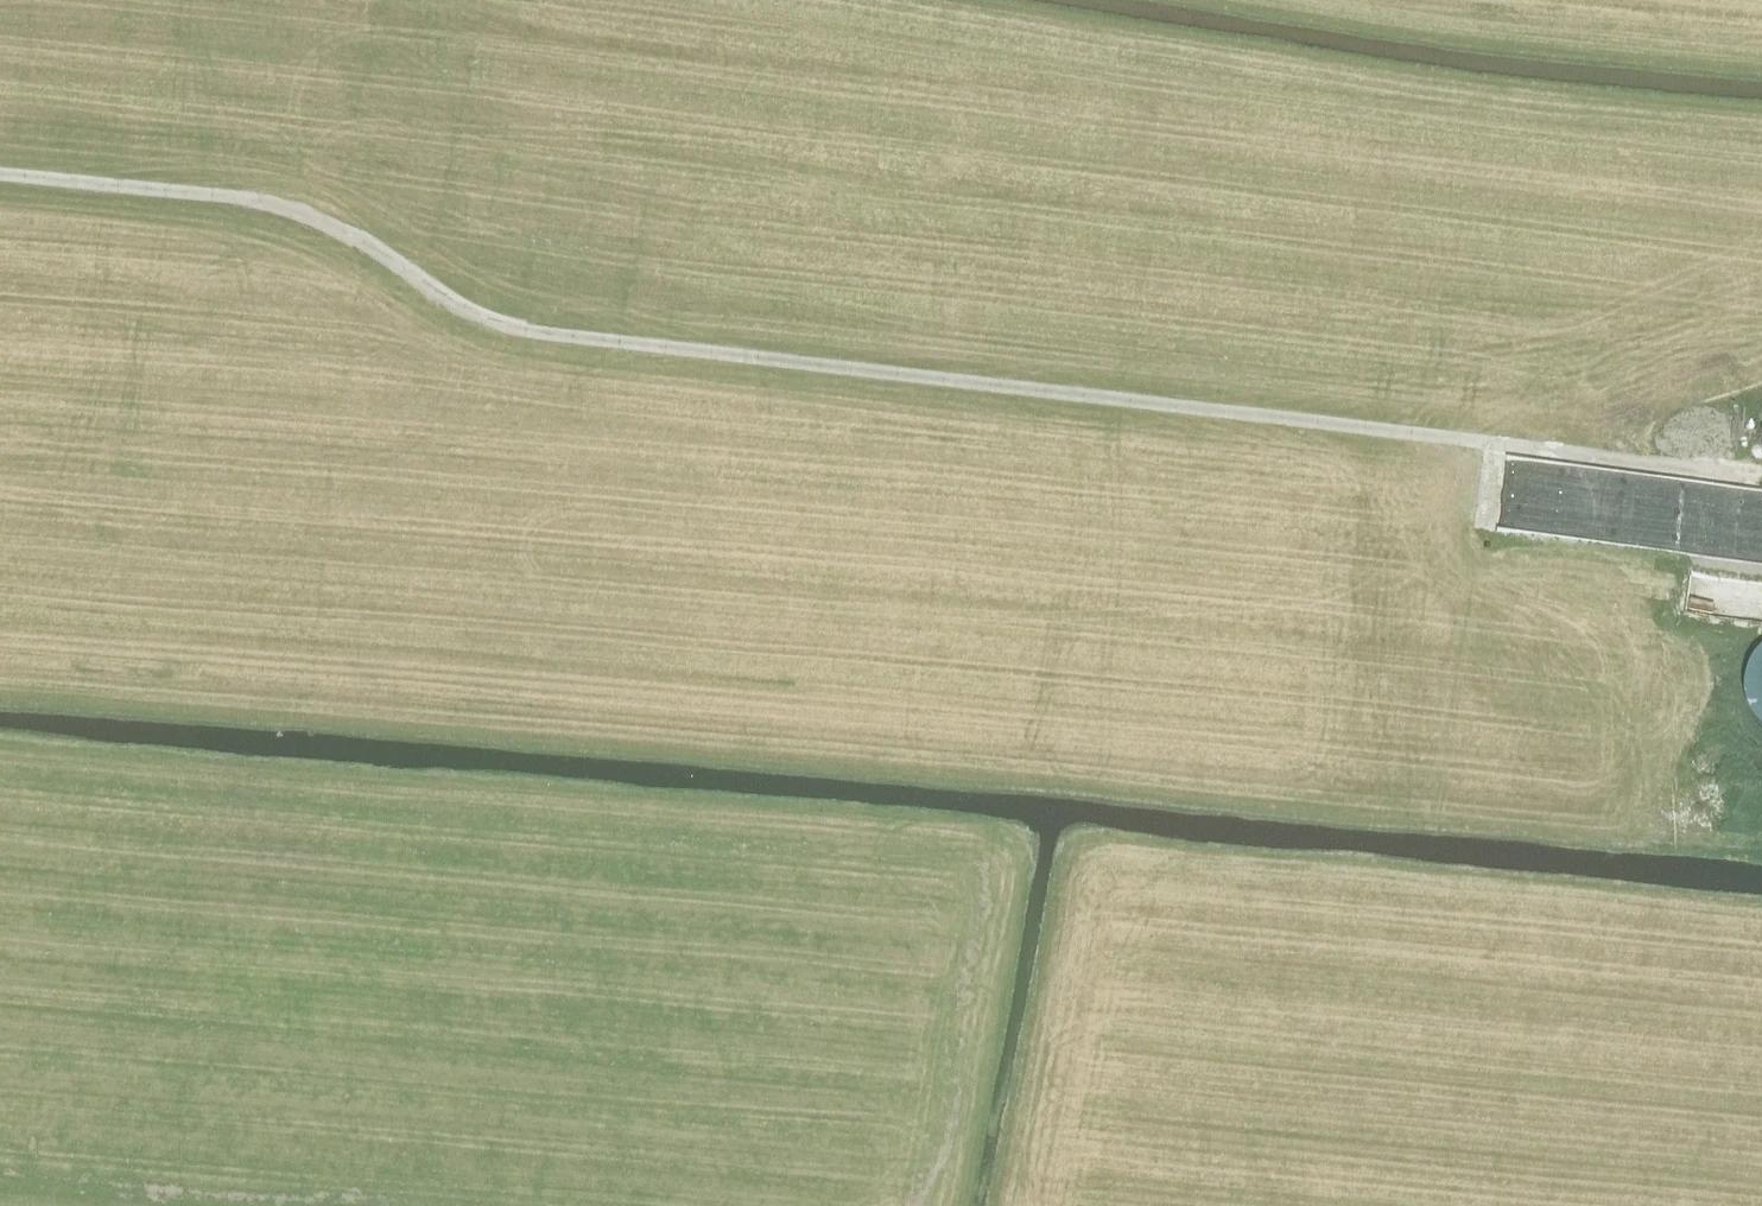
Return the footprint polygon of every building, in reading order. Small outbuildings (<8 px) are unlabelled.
[(1752,665),(1744,684),(1745,706),(1753,725),(1761,733),(1761,654),(1752,665)]
